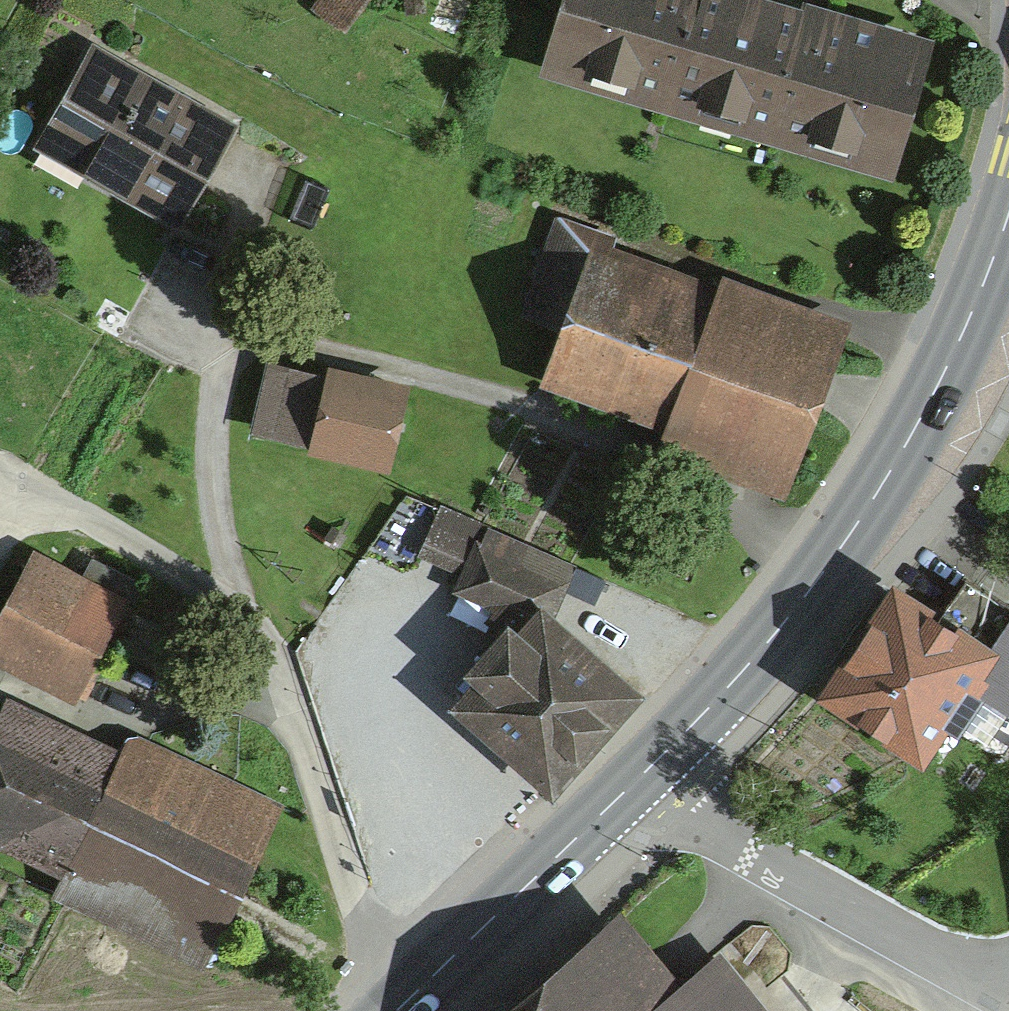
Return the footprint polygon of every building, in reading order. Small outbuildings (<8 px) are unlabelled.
[(319,3),(354,31),(378,0),(322,0),(319,3)] [(802,0),(584,0),(564,70),(918,170),(954,43),(802,0)] [(250,139),(112,62),(62,150),(201,227),(250,139)] [(855,333),(561,230),(533,312),(581,329),(560,389),(806,475),(855,333)] [(421,392),(278,360),(261,436),(404,468),(421,392)] [(572,564),(443,508),(429,540),(479,562),(468,585),(547,620),(572,564)] [(41,558),(0,642),(0,661),(86,702),(134,603),(41,558)] [(921,589),(846,694),(952,769),(1008,688),(1008,650),(921,589)] [(665,701),(564,604),(475,695),(576,792),(665,701)] [(25,704),(0,754),(0,845),(80,885),(72,901),(205,968),(285,808),(152,742),(141,762),(25,704)] [(538,1010),(745,1010),(718,976),(680,1006),(627,940),(538,1010)]
